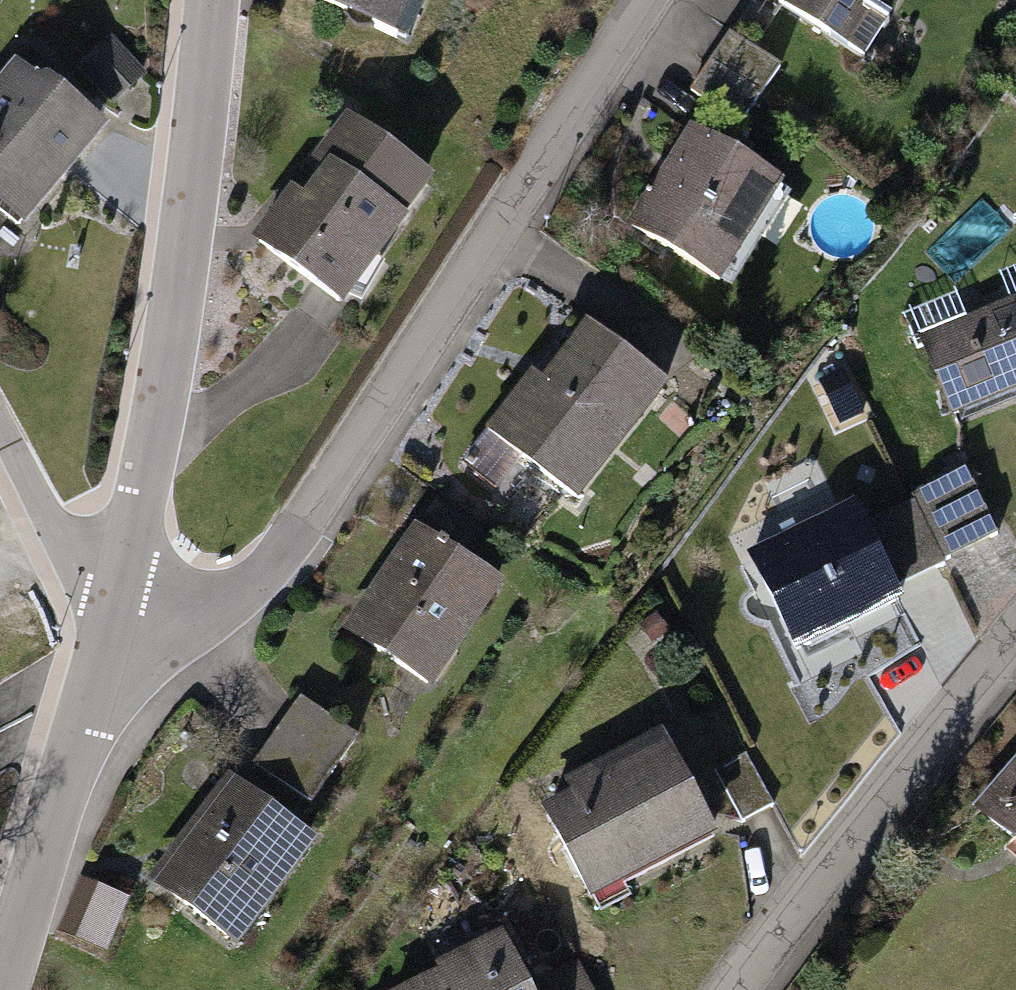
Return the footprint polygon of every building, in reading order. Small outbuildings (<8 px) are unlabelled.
[(425,40),(444,0),(340,0),(425,40)] [(873,54),(908,0),(788,0),(873,54)] [(110,24),(78,55),(123,102),(156,71),(110,24)] [(792,64),(738,34),(707,90),(760,120),(792,64)] [(27,58),(0,90),(0,189),(38,220),(113,128),(27,58)] [(340,115),(259,232),(353,296),(434,180),(340,115)] [(790,184),(697,130),(642,224),(736,278),(790,184)] [(938,336),(969,413),(1015,394),(1015,305),(938,336)] [(674,388),(596,327),(558,375),(547,366),(492,436),(581,506),(674,388)] [(978,467),(875,519),(905,577),(1007,525),(978,467)] [(865,499),(757,554),(809,655),(917,601),(905,577),(875,519),(865,499)] [(501,590),(416,534),(351,631),(436,687),(501,590)] [(355,741),(301,704),(259,764),(313,801),(355,741)] [(673,736),(546,805),(598,901),(725,832),(673,736)] [(747,751),(716,768),(744,821),(776,804),(747,751)] [(988,804),(1015,828),(1015,773),(988,804)] [(314,839),(231,778),(154,885),(237,945),(314,839)] [(116,938),(133,893),(96,878),(78,923),(116,938)] [(579,962),(544,978),(523,931),(448,965),(452,975),(418,989),(591,989),(579,962)]
